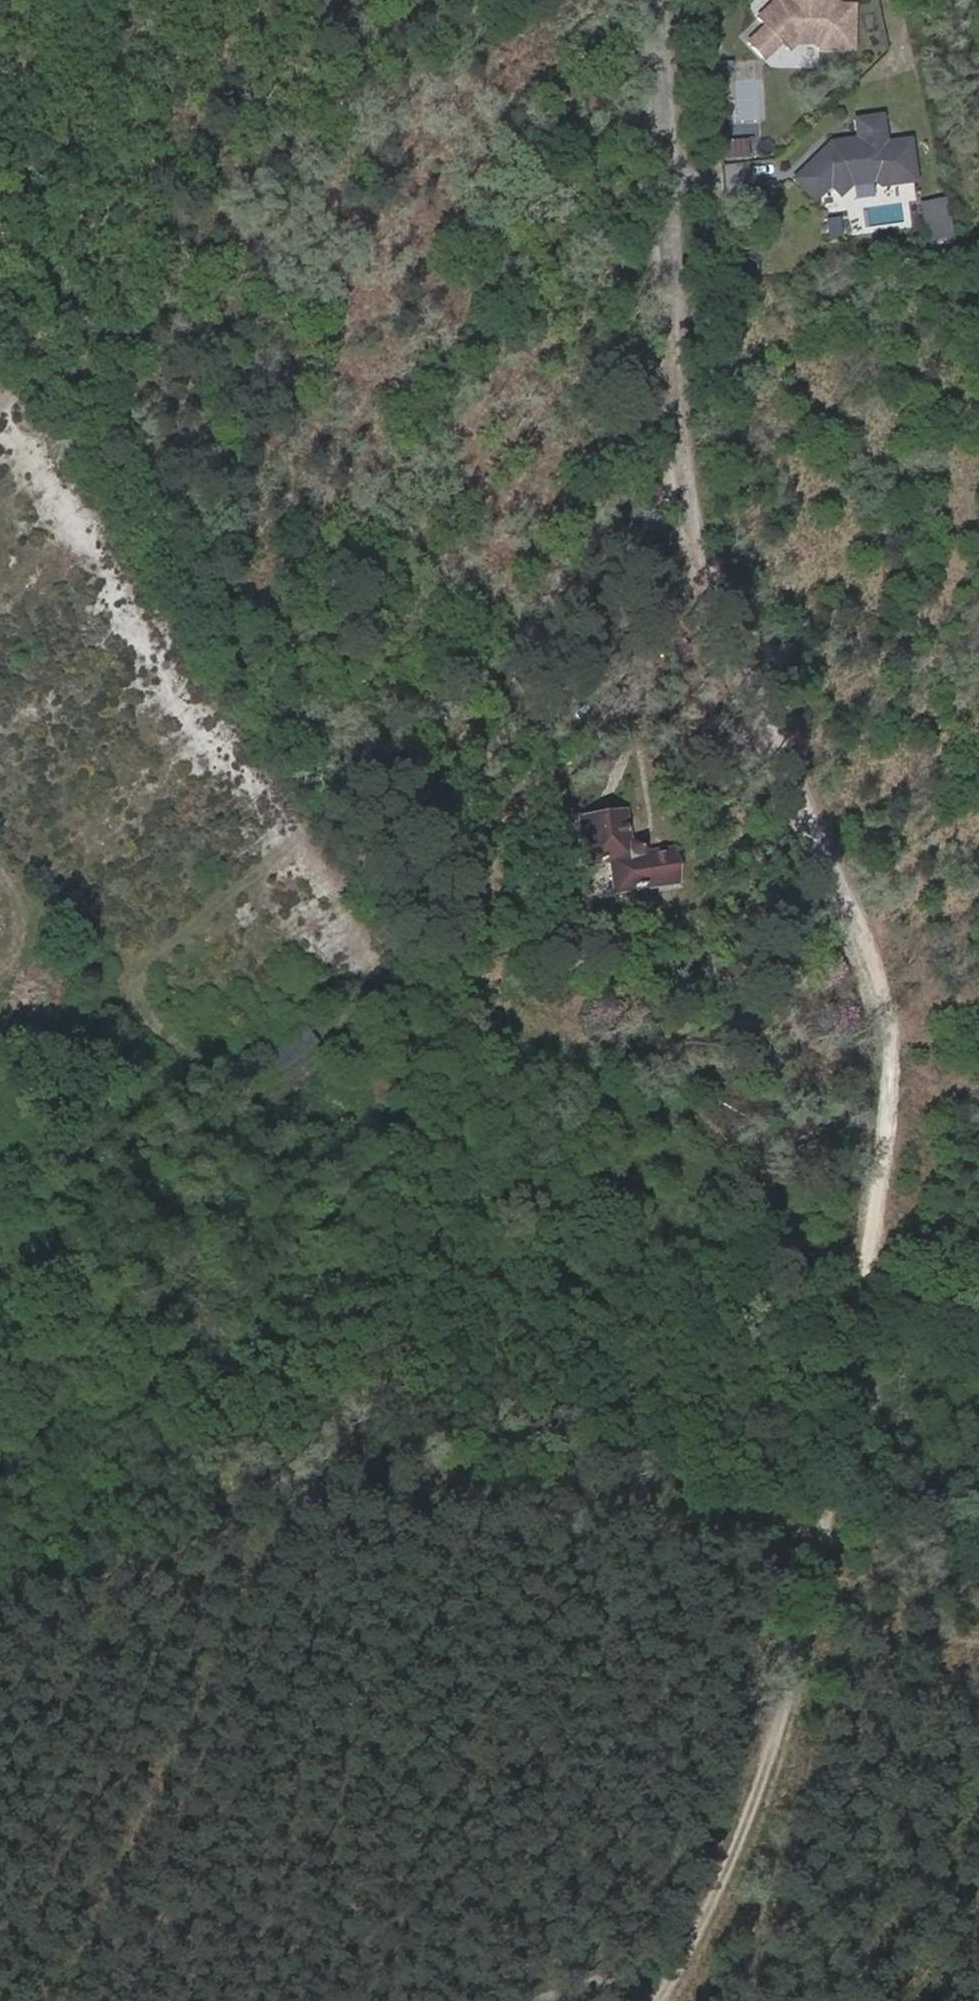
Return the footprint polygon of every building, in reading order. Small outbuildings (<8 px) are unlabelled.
[(768,27),(751,43),(765,59),(783,42),(791,50),(797,43),(816,44),(822,50),(854,50),(854,7),(824,7),(824,0),(788,0),(779,0),(760,19),(768,27)] [(818,159),(796,180),(817,200),(831,185),(841,195),(852,184),(875,181),(882,186),(916,182),(910,141),(886,145),(882,118),(857,121),(860,140),(832,144),(830,147),(831,152),(821,162),(818,159)] [(830,147),(818,159),(821,162),(831,152),(830,147)] [(947,196),(922,202),(930,236),(955,230),(947,196)] [(702,873),(698,842),(673,845),(671,829),(659,831),(655,800),(608,806),(613,853),(642,850),(645,880),(702,873)] [(279,1071),(318,1039),(304,1022),(265,1054),(279,1071)]
